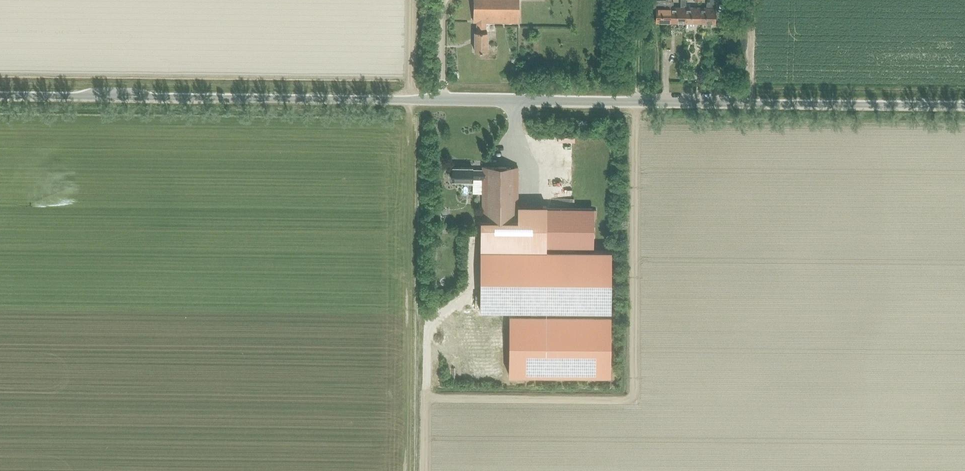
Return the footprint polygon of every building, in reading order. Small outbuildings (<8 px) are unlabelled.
[(518,0),(474,0),(474,22),(477,22),(477,32),(475,32),(475,51),(487,51),(487,32),(486,32),(486,22),(518,22),(518,0)] [(671,8),(671,0),(666,0),(661,0),(654,0),(654,9),(656,9),(656,23),(671,23),(671,8)] [(671,23),(686,23),(686,8),(687,0),(681,0),(680,8),(671,8),(671,23)] [(715,23),(715,0),(710,0),(710,2),(707,2),(707,8),(700,8),(700,23),(715,23)] [(700,8),(686,8),(686,23),(700,23),(700,8)] [(472,168),(452,168),(452,181),(464,181),(464,184),(472,184),(472,179),(482,179),(482,220),(517,221),(518,167),(482,167),(482,170),(472,170),(472,168)] [(575,180),(571,169),(565,171),(568,182),(575,180)] [(562,246),(592,246),(592,207),(546,207),(547,246),(548,246),(548,250),(522,250),(522,310),(548,310),(575,310),(612,309),(612,250),(562,250),(562,246)] [(522,310),(522,250),(481,251),(481,311),(522,310)] [(548,314),(511,314),(512,374),(613,373),(612,313),(575,314),(575,310),(548,310),(548,314)]
